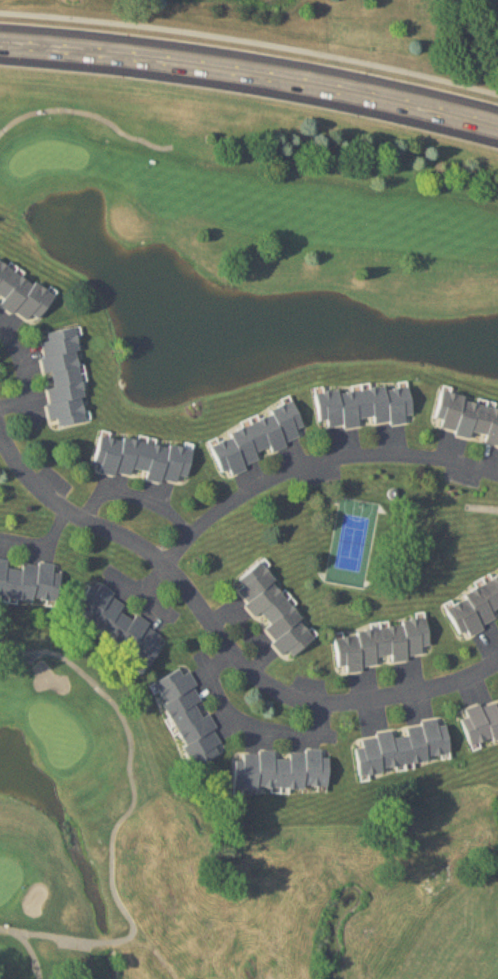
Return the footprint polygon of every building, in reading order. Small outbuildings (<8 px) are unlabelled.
[(0,257),(0,304),(35,327),(56,294),(0,257)] [(78,329),(42,332),(45,374),(54,373),(55,389),(49,389),(51,424),(85,421),(78,329)] [(374,425),(412,423),(410,385),(317,391),(319,421),(328,420),(329,430),(361,428),(361,418),(374,417),(374,425)] [(443,391),(435,417),(444,420),(441,429),(497,447),(497,408),(443,391)] [(209,440),(223,472),(229,469),(231,474),(261,462),(257,452),(271,446),(273,451),(302,439),(297,428),(303,426),(295,405),(209,440)] [(187,485),(192,447),(101,435),(96,472),(143,478),(143,479),(187,485)] [(57,605),(61,568),(0,560),(0,598),(57,605)] [(283,660),(316,640),(267,561),(234,581),(283,660)] [(461,639),(497,622),(497,619),(494,611),(497,609),(497,574),(443,600),(461,639)] [(91,585),(70,618),(149,667),(162,646),(155,642),(163,630),(99,589),(98,590),(91,585)] [(334,632),(339,670),(432,658),(427,621),(334,632)] [(192,671),(183,675),(181,671),(155,681),(187,768),(224,755),(192,671)] [(497,701),(460,712),(470,745),(497,737),(497,706),(497,701)] [(451,760),(446,725),(439,726),(438,721),(407,726),(408,736),(393,738),(392,733),(362,737),(363,748),(355,749),(359,772),(451,760)] [(329,753),(235,753),(235,789),(328,789),(329,753)]
